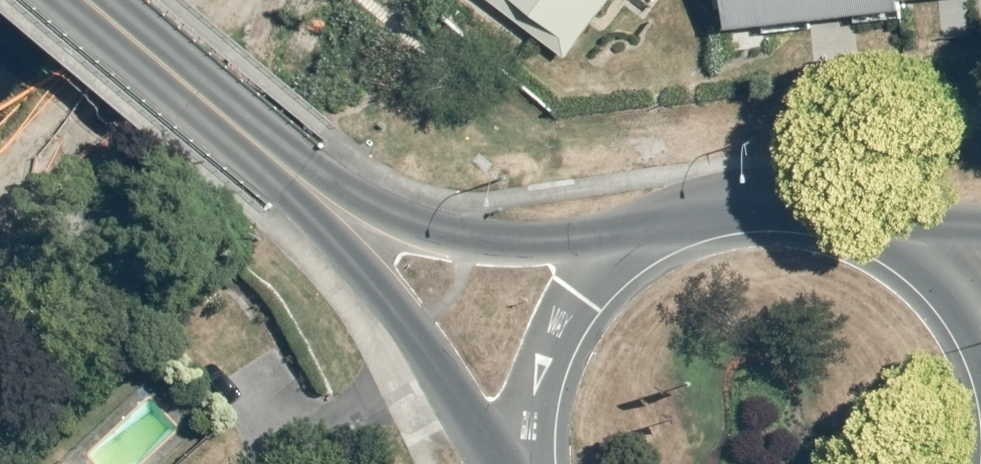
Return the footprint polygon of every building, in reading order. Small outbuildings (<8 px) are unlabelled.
[(473,0),(562,67),(610,0),(474,0),(473,0)] [(719,47),(895,24),(894,16),(980,5),(980,0),(714,0),(719,47)]
